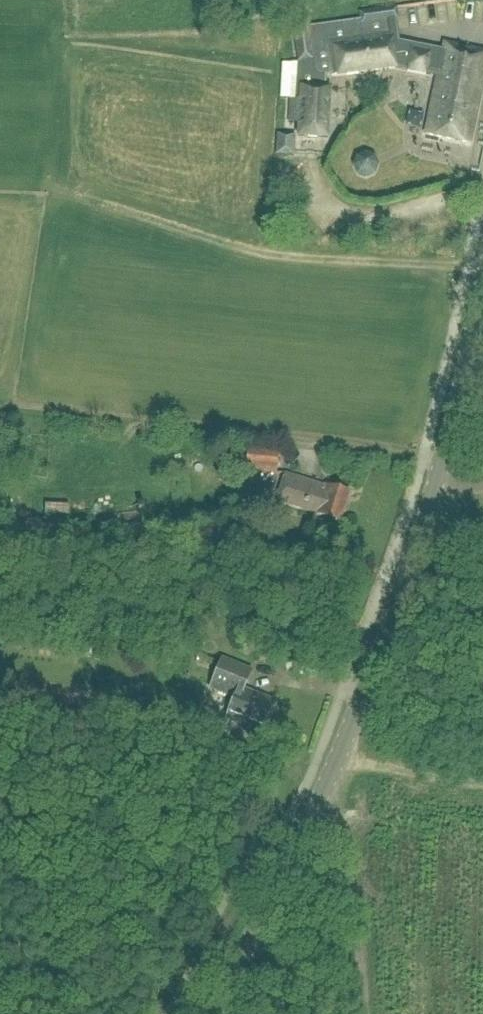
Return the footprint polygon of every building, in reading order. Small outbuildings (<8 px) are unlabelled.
[(482,81),(482,52),(444,44),(443,50),(398,41),(396,20),(398,20),(396,8),(359,13),(360,19),(309,26),(308,20),(292,22),(298,63),(312,61),(314,73),(319,77),(331,75),(332,77),(395,68),(394,57),(409,60),(406,72),(426,76),(427,71),(438,73),(425,135),(470,144),(482,81)] [(326,139),(329,89),(301,87),(300,100),(290,100),(289,123),(299,124),(298,137),(326,139)] [(294,136),(277,135),(276,155),(293,156),(294,136)] [(360,170),(371,177),(378,166),(367,158),(360,170)] [(275,476),(278,454),(246,452),(244,473),(275,476)] [(349,494),(325,485),(324,486),(285,472),(276,499),(315,513),(314,514),(339,523),(349,494)] [(52,511),(52,529),(75,528),(75,510),(52,511)] [(91,658),(103,660),(106,645),(94,643),(91,658)] [(235,699),(226,721),(261,734),(273,702),(243,690),(250,671),(220,659),(209,689),(235,699)]
